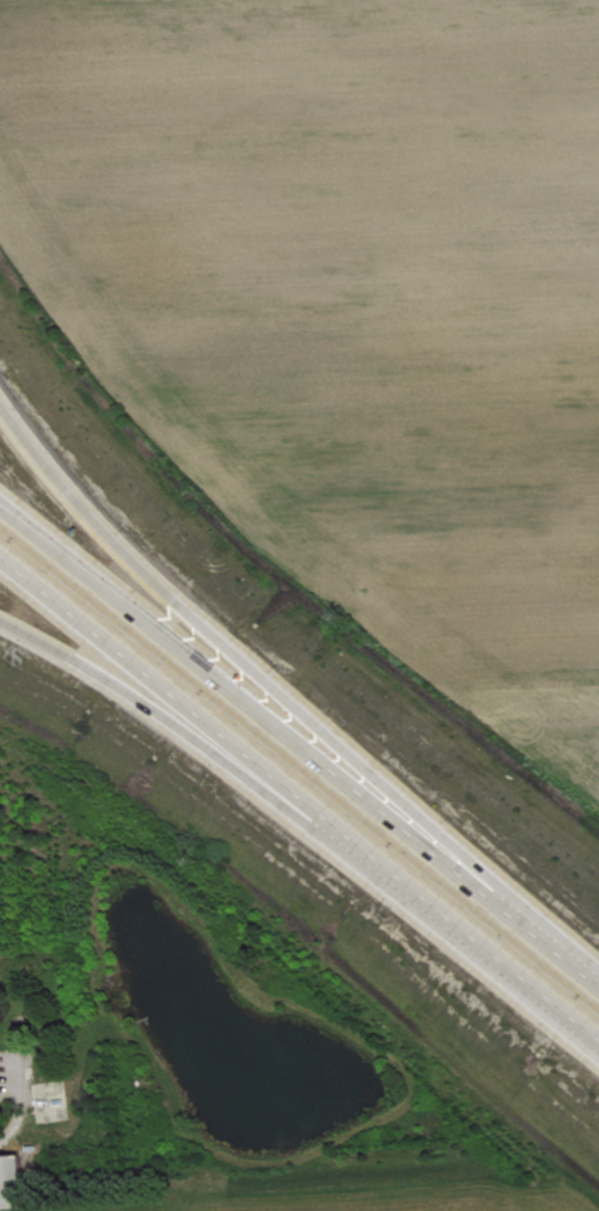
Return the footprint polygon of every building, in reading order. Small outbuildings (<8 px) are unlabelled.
[(30,1160),(0,1160),(0,1210),(31,1210),(30,1160)]
